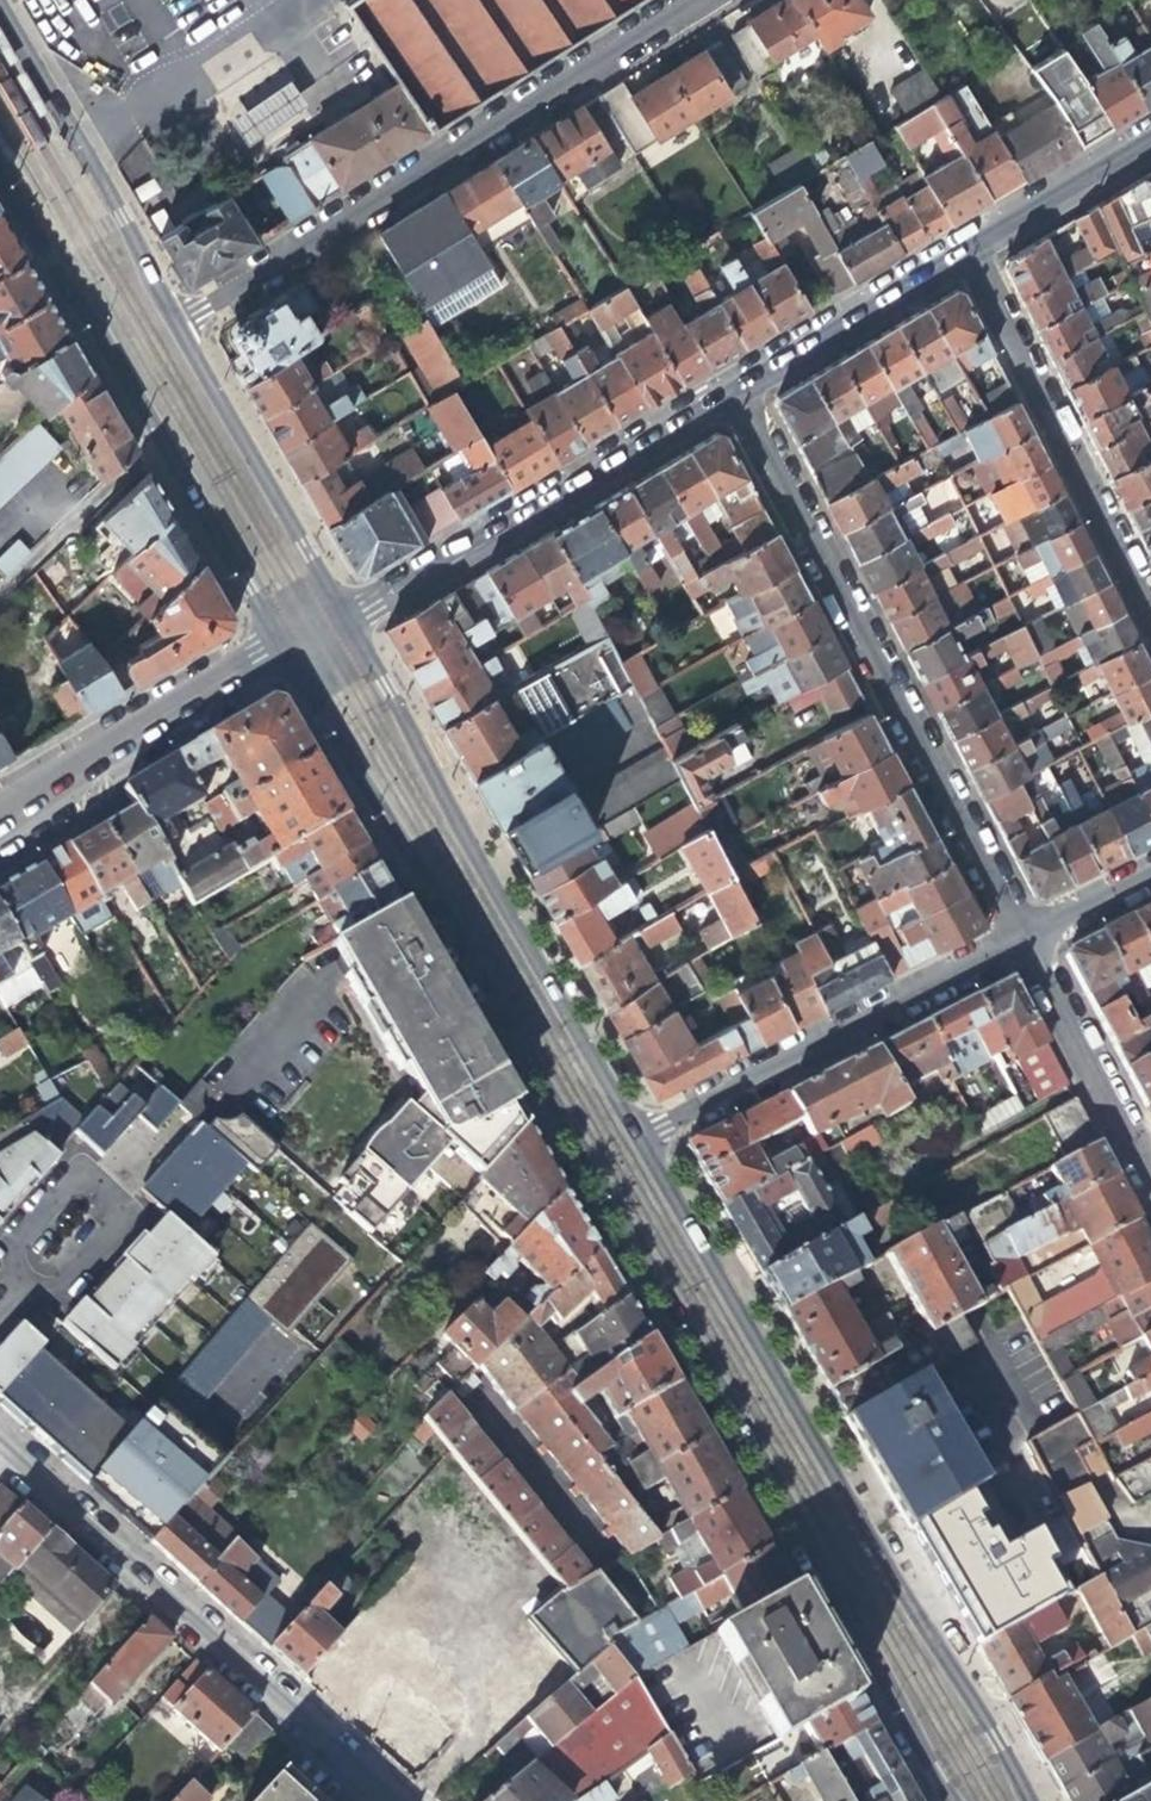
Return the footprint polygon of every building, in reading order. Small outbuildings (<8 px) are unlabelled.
[(394,85),(426,133),(637,0),(347,0),(339,5),(394,85)] [(747,22),(769,61),(812,35),(791,0),(780,0),(769,7),(746,21),(747,22)] [(838,39),(835,33),(862,16),(863,15),(854,0),(791,0),(812,35),(821,50),(838,39)] [(1000,9),(1016,0),(995,0),(1000,9)] [(1150,0),(1143,0),(1130,8),(1131,9),(1139,23),(1150,41),(1150,0)] [(1131,9),(1110,23),(1118,36),(1139,23),(1131,9)] [(1091,22),(1105,44),(1118,36),(1110,23),(1104,14),(1091,22)] [(864,25),(862,16),(835,33),(838,39),(841,44),(859,33),(864,25)] [(750,73),(769,61),(747,22),(727,34),(750,73)] [(1076,33),(1099,69),(1115,60),(1105,44),(1091,22),(1076,33)] [(1150,41),(1139,23),(1118,36),(1129,54),(1150,41)] [(0,25),(0,47),(11,66),(20,61),(0,25)] [(1118,36),(1105,44),(1115,60),(1144,107),(1150,103),(1150,43),(1150,41),(1129,54),(1118,36)] [(716,39),(699,50),(726,95),(743,84),(716,39)] [(726,95),(699,50),(685,59),(664,72),(691,116),(726,95)] [(1099,69),(1080,80),(1110,127),(1126,118),(1144,107),(1115,60),(1099,69)] [(886,92),(903,121),(928,106),(938,100),(921,71),(886,92)] [(691,116),(664,72),(647,83),(627,95),(618,81),(593,96),(630,154),(691,116)] [(50,113),(27,73),(18,78),(41,118),(50,113)] [(1048,100),(1053,107),(1079,146),(1096,136),(1110,127),(1080,80),(1048,100)] [(284,83),(227,122),(243,146),(300,105),(284,83)] [(394,85),(305,141),(336,190),(426,133),(394,85)] [(938,100),(928,106),(941,127),(987,201),(1010,187),(1021,180),(995,139),(983,120),(961,86),(938,100)] [(922,137),(928,134),(941,127),(928,106),(903,121),(889,128),(902,149),(922,137)] [(557,121),(527,139),(555,185),(566,202),(601,181),(599,177),(616,167),(579,107),(557,121)] [(1053,107),(1012,130),(995,139),(1021,180),(1049,164),(1079,146),(1053,107)] [(999,111),(983,120),(995,139),(1012,130),(999,111)] [(946,162),(920,177),(925,185),(949,224),(970,211),(987,201),(941,127),(928,134),(946,162)] [(0,130),(0,151),(8,166),(18,161),(0,130)] [(925,143),(922,137),(902,149),(907,156),(925,146),(925,143)] [(537,196),(555,185),(527,139),(514,147),(491,161),(516,201),(527,219),(548,252),(556,247),(539,219),(548,214),(537,196)] [(311,206),(336,190),(305,141),(278,157),(283,165),(311,206)] [(793,153),(766,169),(779,191),(807,174),(793,153)] [(459,181),(484,220),(504,208),(516,201),(491,161),(474,172),(459,181)] [(880,167),(891,185),(892,186),(899,182),(887,163),(880,167)] [(258,175),(288,221),(311,206),(283,165),(268,169),(258,175)] [(917,172),(899,182),(892,186),(898,197),(900,199),(925,185),(920,177),(917,172)] [(1150,207),(1150,174),(1125,189),(1131,202),(1146,195),(1150,207)] [(855,182),(857,185),(870,207),(873,211),(882,206),(875,195),(864,177),(855,182)] [(441,192),(466,231),(484,220),(459,181),(441,192)] [(848,190),(862,213),(870,207),(857,185),(848,190)] [(891,185),(875,195),(882,206),(898,197),(892,186),(891,185)] [(925,185),(900,199),(925,238),(943,227),(949,224),(925,185)] [(763,238),(801,216),(809,212),(794,187),(750,213),(752,215),(749,216),(762,236),(763,238)] [(1113,197),(1126,226),(1133,223),(1143,218),(1150,214),(1150,207),(1146,195),(1131,202),(1125,189),(1113,197)] [(499,285),(478,250),(466,231),(441,192),(414,208),(408,212),(394,221),(407,241),(384,256),(422,317),(428,328),(499,285)] [(193,281),(253,242),(223,197),(154,241),(166,259),(180,279),(193,281)] [(882,206),(873,211),(880,223),(900,253),(919,242),(925,238),(900,199),(898,197),(882,206)] [(1126,226),(1113,197),(1096,207),(1108,234),(1126,226)] [(516,226),(527,219),(516,201),(504,208),(516,226)] [(731,224),(748,214),(740,202),(724,213),(731,224)] [(870,207),(862,213),(871,228),(880,223),(873,211),(870,207)] [(1072,221),(1086,249),(1093,264),(1117,252),(1108,234),(1096,207),(1072,221)] [(478,250),(516,226),(504,208),(484,220),(466,231),(478,250)] [(802,227),(818,254),(830,247),(823,236),(809,212),(801,216),(804,220),(802,227)] [(862,213),(823,236),(830,247),(832,251),(871,228),(862,213)] [(24,259),(10,234),(0,216),(0,273),(24,259)] [(407,241),(394,221),(371,235),(384,256),(407,241)] [(880,223),(871,228),(832,251),(851,282),(874,268),(900,253),(880,223)] [(1142,239),(1133,223),(1126,226),(1134,243),(1142,239)] [(1139,254),(1134,243),(1126,226),(1108,234),(1117,252),(1121,262),(1130,258),(1139,254)] [(723,229),(716,233),(720,239),(726,235),(723,229)] [(1150,235),(1142,239),(1134,243),(1139,254),(1150,249),(1150,235)] [(749,244),(757,256),(769,248),(763,238),(762,236),(749,244)] [(1012,284),(1019,299),(1065,277),(1057,263),(1045,237),(1006,260),(1004,270),(1012,284)] [(834,292),(851,282),(832,251),(830,247),(818,254),(813,257),(834,292)] [(691,248),(689,249),(684,252),(688,258),(694,255),(691,248)] [(757,256),(765,269),(777,261),(769,248),(757,256)] [(1086,249),(1057,263),(1065,277),(1080,270),(1093,264),(1086,249)] [(717,263),(725,276),(737,268),(730,255),(717,263)] [(757,256),(737,268),(745,281),(765,269),(757,256)] [(1139,278),(1130,258),(1121,262),(1125,271),(1130,281),(1139,278)] [(48,298),(37,280),(24,259),(0,273),(0,327),(48,298)] [(777,261),(765,269),(745,281),(774,329),(792,318),(806,309),(777,261)] [(660,267),(652,271),(657,278),(664,274),(660,267)] [(737,268),(725,276),(732,288),(745,281),(737,268)] [(1065,277),(1019,299),(1026,313),(1034,329),(1069,312),(1080,307),(1095,300),(1080,270),(1065,277)] [(660,283),(657,278),(652,271),(624,288),(631,300),(660,283)] [(1116,290),(1131,283),(1130,281),(1125,271),(1110,278),(1116,290)] [(1130,281),(1131,283),(1135,292),(1150,286),(1150,285),(1150,273),(1139,278),(1130,281)] [(686,282),(692,293),(704,286),(698,275),(686,282)] [(732,288),(713,300),(742,348),(762,336),(774,329),(745,281),(732,288)] [(311,307),(297,283),(278,295),(293,319),(300,315),(311,307)] [(704,286),(692,293),(700,308),(713,300),(704,286)] [(1150,286),(1135,292),(1141,304),(1145,313),(1149,322),(1150,321),(1150,289),(1150,286)] [(624,288),(621,290),(588,310),(592,317),(606,341),(614,353),(645,406),(664,395),(681,384),(653,336),(647,327),(631,300),(624,288)] [(943,297),(924,309),(950,355),(956,351),(963,362),(971,364),(993,351),(963,292),(957,290),(943,297)] [(236,352),(223,359),(231,372),(238,385),(287,354),(298,348),(313,338),(300,315),(293,319),(278,295),(230,326),(227,337),(236,352)] [(56,403),(90,371),(61,320),(48,298),(0,327),(0,357),(5,354),(11,368),(7,368),(5,368),(3,370),(2,372),(2,375),(3,379),(4,381),(7,384),(10,385),(16,383),(45,413),(56,403)] [(544,319),(552,331),(558,327),(568,321),(576,317),(586,311),(579,299),(565,307),(544,319)] [(700,308),(681,319),(710,367),(728,356),(742,348),(713,300),(700,308)] [(1130,320),(1134,318),(1145,313),(1141,304),(1126,311),(1130,320)] [(363,335),(372,348),(387,339),(366,305),(353,313),(366,334),(363,335)] [(1090,327),(1080,307),(1069,312),(1034,329),(1040,341),(1049,359),(1084,341),(1080,333),(1090,327)] [(935,365),(950,355),(924,309),(914,315),(895,326),(922,373),(935,365)] [(581,324),(592,317),(588,310),(586,311),(576,317),(581,324)] [(676,310),(647,327),(653,336),(681,319),(676,310)] [(1141,334),(1150,329),(1150,326),(1149,322),(1145,313),(1134,318),(1141,334)] [(425,375),(413,383),(427,405),(449,392),(460,385),(428,328),(422,317),(412,323),(398,331),(425,375)] [(681,319),(653,336),(681,384),(700,373),(710,367),(681,319)] [(582,344),(568,321),(558,327),(572,350),(582,344)] [(922,373),(895,326),(882,334),(865,344),(890,388),(893,391),(922,373)] [(548,342),(559,359),(572,350),(558,327),(552,331),(545,335),(548,342)] [(1095,337),(1090,327),(1080,333),(1084,341),(1095,337)] [(1150,345),(1150,329),(1141,334),(1137,335),(1144,349),(1150,345)] [(544,349),(548,342),(545,335),(524,348),(530,358),(537,353),(544,349)] [(1104,355),(1095,337),(1084,341),(1049,359),(1055,371),(1063,388),(1099,371),(1094,360),(1104,355)] [(370,360),(378,355),(391,347),(387,339),(372,348),(364,352),(370,360)] [(606,341),(588,352),(596,364),(614,353),(606,341)] [(584,343),(582,344),(572,350),(584,371),(596,364),(588,352),(584,343)] [(874,397),(890,388),(865,344),(854,351),(838,360),(863,404),(874,397)] [(378,355),(394,381),(407,373),(391,347),(378,355)] [(502,360),(512,355),(507,347),(497,353),(502,360)] [(310,369),(298,348),(287,354),(299,375),(310,369)] [(556,360),(568,381),(584,371),(572,350),(559,359),(556,360)] [(957,365),(963,362),(956,351),(950,355),(957,365)] [(546,369),(537,353),(530,358),(539,373),(546,369)] [(633,413),(645,406),(614,353),(596,364),(584,371),(617,423),(633,413)] [(287,354),(238,385),(250,405),(256,415),(306,386),(299,375),(287,354)] [(963,376),(957,365),(950,355),(935,365),(948,385),(963,376)] [(1109,366),(1104,355),(1094,360),(1099,371),(1109,366)] [(1132,355),(1109,366),(1115,377),(1137,366),(1132,355)] [(846,415),(863,404),(838,360),(827,366),(809,378),(834,422),(846,415)] [(319,363),(310,369),(299,375),(306,386),(319,379),(326,374),(319,363)] [(948,385),(935,365),(922,373),(931,389),(934,393),(944,387),(948,385)] [(1124,395),(1115,377),(1109,366),(1099,371),(1063,388),(1071,403),(1078,417),(1124,395)] [(336,369),(326,374),(319,379),(331,400),(340,395),(349,390),(336,369)] [(102,392),(90,371),(56,403),(98,476),(107,479),(136,450),(127,435),(114,413),(102,392)] [(550,391),(551,393),(582,444),(604,430),(617,423),(584,371),(568,381),(550,391)] [(372,394),(384,415),(391,427),(424,407),(427,405),(413,383),(407,373),(394,381),(372,394)] [(914,399),(931,389),(922,373),(893,391),(905,413),(916,407),(918,405),(914,399)] [(970,388),(982,410),(987,418),(1018,402),(1003,373),(970,388)] [(834,422),(809,378),(797,385),(777,397),(773,406),(797,452),(804,464),(828,450),(818,432),(834,422)] [(331,400),(319,379),(306,386),(319,408),(331,400)] [(348,408),(340,395),(331,400),(319,408),(306,386),(256,415),(265,431),(276,450),(327,420),(339,413),(348,408)] [(355,386),(349,390),(340,395),(348,408),(363,399),(355,386)] [(1149,398),(1143,386),(1124,395),(1129,407),(1139,402),(1149,398)] [(967,428),(944,387),(934,393),(957,433),(961,431),(967,428)] [(437,430),(364,473),(355,479),(349,483),(338,489),(351,512),(386,490),(394,486),(424,468),(453,450),(475,437),(449,392),(427,405),(424,407),(437,430)] [(522,410),(528,420),(552,461),(569,451),(582,444),(551,393),(522,410)] [(1129,407),(1124,395),(1078,417),(1085,432),(1093,447),(1138,425),(1129,407)] [(888,421),(874,397),(863,404),(876,428),(888,421)] [(961,431),(971,450),(977,460),(986,455),(1032,431),(1025,416),(1018,402),(987,418),(977,423),(967,428),(961,431)] [(1147,420),(1139,402),(1129,407),(1138,425),(1147,420)] [(937,443),(916,407),(905,413),(927,449),(933,446),(937,443)] [(973,415),(977,423),(987,418),(982,410),(973,415)] [(351,434),(339,413),(327,420),(339,441),(351,434)] [(384,415),(364,427),(372,438),(391,427),(384,415)] [(859,439),(846,415),(834,422),(848,445),(859,439)] [(327,420),(276,450),(288,470),(296,483),(325,466),(336,460),(346,453),(339,441),(327,420)] [(528,420),(482,447),(506,489),(531,474),(552,461),(528,420)] [(0,456),(0,503),(58,448),(35,423),(1,455),(0,456)] [(1148,444),(1138,425),(1093,447),(1100,462),(1108,477),(1143,460),(1137,450),(1148,444)] [(878,430),(889,451),(891,455),(901,450),(887,426),(878,430)] [(364,427),(351,434),(359,446),(372,438),(364,427)] [(991,464),(1001,484),(1047,460),(1039,445),(1032,431),(986,455),(991,464)] [(718,507),(750,489),(721,434),(715,433),(700,442),(685,451),(712,497),(718,507)] [(351,434),(339,441),(346,453),(359,446),(351,434)] [(456,477),(437,489),(455,519),(479,505),(506,489),(482,447),(475,437),(453,450),(462,465),(466,471),(456,477)] [(850,449),(851,451),(868,480),(879,474),(871,460),(861,443),(850,449)] [(1148,444),(1137,450),(1143,460),(1150,456),(1150,450),(1148,444)] [(939,458),(933,446),(927,449),(911,457),(917,470),(939,458)] [(836,460),(828,450),(804,464),(809,474),(836,460)] [(943,465),(948,476),(967,466),(977,460),(971,450),(943,465)] [(683,515),(695,507),(712,497),(685,451),(665,463),(655,469),(683,515)] [(851,451),(836,460),(809,474),(824,503),(868,480),(851,451)] [(889,451),(871,460),(879,474),(892,467),(897,464),(891,455),(889,451)] [(982,469),(991,464),(986,455),(977,460),(982,469)] [(1143,460),(1108,477),(1116,493),(1123,508),(1150,493),(1150,456),(1143,460)] [(918,472),(917,470),(911,457),(897,464),(892,467),(900,482),(918,472)] [(349,483),(336,460),(325,466),(338,489),(349,483)] [(1007,496),(1015,514),(1062,489),(1054,475),(1047,460),(1001,484),(1007,496)] [(348,469),(355,479),(364,473),(358,463),(348,469)] [(454,471),(456,477),(466,471),(462,465),(454,471)] [(325,466),(296,483),(309,505),(323,529),(351,512),(338,489),(325,466)] [(981,495),(967,466),(948,476),(962,505),(975,498),(981,495)] [(876,495),(900,482),(892,467),(879,474),(868,480),(876,495)] [(697,576),(676,541),(667,524),(683,515),(655,469),(642,477),(625,487),(653,533),(665,553),(683,583),(697,576)] [(96,560),(110,575),(172,512),(162,495),(148,471),(92,526),(111,545),(96,560)] [(884,510),(876,495),(868,480),(824,503),(832,517),(840,533),(884,510)] [(907,497),(900,482),(876,495),(884,510),(895,504),(907,497)] [(996,503),(1007,496),(1001,484),(990,490),(996,503)] [(398,492),(394,486),(386,490),(390,497),(398,492)] [(622,551),(636,543),(653,533),(625,487),(613,494),(595,505),(622,551)] [(439,529),(455,519),(437,489),(407,507),(425,537),(439,529)] [(756,499),(750,489),(718,507),(723,514),(730,527),(761,509),(756,499)] [(1062,489),(1015,514),(1031,545),(1077,521),(1068,503),(1062,489)] [(417,542),(390,497),(386,490),(351,512),(323,529),(350,575),(359,577),(417,542)] [(1150,520),(1150,493),(1123,508),(1129,519),(1134,529),(1150,520)] [(913,494),(907,497),(895,504),(901,515),(919,505),(913,494)] [(705,524),(723,514),(718,507),(712,497),(695,507),(705,524)] [(989,528),(975,498),(962,505),(976,535),(988,529),(989,528)] [(901,515),(895,504),(884,510),(889,521),(901,515)] [(622,551),(595,505),(571,520),(548,533),(576,579),(577,581),(595,570),(623,553),(622,551)] [(950,525),(959,545),(976,535),(962,505),(944,515),(950,525)] [(717,543),(705,524),(695,507),(683,515),(693,531),(705,550),(717,543)] [(773,532),(761,509),(730,527),(734,533),(744,549),(773,532)] [(899,539),(889,521),(884,510),(840,533),(850,551),(856,562),(899,539)] [(136,605),(148,616),(200,562),(188,541),(172,512),(110,575),(138,602),(136,605)] [(1012,523),(1026,548),(1031,545),(1015,514),(1010,518),(1012,523)] [(676,541),(693,531),(683,515),(667,524),(676,541)] [(944,515),(926,524),(932,535),(950,525),(944,515)] [(1005,527),(1012,523),(1010,518),(1002,521),(1005,527)] [(1035,553),(1045,574),(1092,550),(1086,538),(1077,521),(1031,545),(1035,553)] [(905,550),(932,535),(926,524),(899,539),(905,550)] [(996,547),(988,529),(976,535),(981,546),(991,566),(1002,560),(996,547)] [(730,576),(740,594),(790,566),(782,550),(773,532),(744,549),(722,561),(730,576)] [(549,594),(566,585),(576,579),(548,533),(537,540),(521,549),(549,594)] [(649,563),(665,553),(653,533),(636,543),(649,563)] [(734,533),(717,543),(705,550),(714,566),(722,561),(744,549),(734,533)] [(967,553),(981,546),(976,535),(959,545),(927,562),(932,571),(967,553)] [(3,579),(30,553),(17,539),(0,555),(0,576),(3,579)] [(914,568),(905,550),(899,539),(856,562),(862,575),(871,591),(914,568)] [(1007,541),(996,547),(1002,560),(1014,554),(1007,541)] [(1150,563),(1150,542),(1143,546),(1146,553),(1150,563)] [(649,563),(636,543),(622,551),(623,553),(632,566),(635,572),(648,564),(649,563)] [(1030,556),(1035,553),(1031,545),(1026,548),(1030,556)] [(977,574),(991,566),(981,546),(967,553),(977,574)] [(526,608),(549,594),(521,549),(509,556),(484,572),(496,592),(503,602),(509,614),(511,616),(526,608)] [(1049,583),(1061,606),(1077,597),(1108,582),(1101,567),(1092,550),(1045,574),(1049,583)] [(602,583),(632,566),(623,553),(595,570),(602,583)] [(700,574),(708,589),(730,576),(722,561),(714,566),(700,574)] [(120,662),(134,684),(226,629),(231,614),(216,589),(200,562),(148,616),(161,638),(120,662)] [(919,578),(932,571),(927,562),(914,568),(919,578)] [(659,583),(648,564),(635,572),(646,590),(659,583)] [(752,607),(762,626),(767,624),(809,601),(800,585),(790,566),(740,594),(725,602),(729,611),(733,618),(752,607)] [(930,598),(919,578),(914,568),(871,591),(879,607),(886,621),(930,598)] [(602,583),(595,570),(577,581),(587,598),(590,606),(600,600),(609,595),(602,583)] [(943,591),(932,571),(919,578),(930,598),(943,591)] [(484,572),(471,579),(484,600),(496,592),(484,572)] [(692,598),(708,589),(700,574),(697,576),(683,583),(692,598)] [(1043,586),(1049,583),(1045,574),(1039,578),(1043,586)] [(1044,589),(1043,586),(1039,578),(1016,590),(1022,600),(1044,589)] [(484,600),(471,579),(451,591),(460,606),(469,623),(478,618),(484,627),(496,620),(490,610),(484,600)] [(566,585),(576,604),(587,598),(577,581),(576,579),(566,585)] [(1077,597),(1091,627),(1123,611),(1114,593),(1108,582),(1077,597)] [(956,584),(943,591),(930,598),(935,609),(960,595),(962,594),(956,584)] [(1032,620),(1022,600),(1016,590),(1005,596),(1010,607),(1020,627),(1032,620)] [(444,617),(460,606),(451,591),(383,632),(394,652),(402,665),(453,633),(444,617)] [(490,610),(503,602),(496,592),(484,600),(490,610)] [(969,614),(960,595),(935,609),(945,627),(969,614)] [(1005,596),(983,607),(988,618),(1000,612),(1010,607),(1005,596)] [(1075,635),(1091,627),(1077,597),(1061,606),(1064,612),(1075,635)] [(567,610),(587,646),(606,636),(594,613),(590,606),(587,598),(576,604),(567,610)] [(935,609),(930,598),(886,621),(894,635),(901,649),(945,627),(935,609)] [(603,607),(600,600),(590,606),(594,613),(603,607)] [(767,624),(777,643),(783,655),(825,631),(817,616),(809,601),(767,624)] [(503,602),(490,610),(496,620),(497,622),(509,614),(503,602)] [(717,618),(729,611),(725,602),(713,609),(717,618)] [(554,603),(531,617),(537,628),(561,614),(557,608),(554,603)] [(562,604),(557,608),(561,614),(566,611),(562,604)] [(469,623),(460,606),(444,617),(453,633),(469,623)] [(1043,623),(1064,612),(1061,606),(1040,616),(1043,623)] [(733,618),(742,637),(762,626),(752,607),(733,618)] [(975,625),(988,618),(983,607),(969,614),(975,625)] [(1000,612),(1010,631),(1020,627),(1010,607),(1000,612)] [(531,617),(526,608),(511,616),(523,636),(537,628),(531,617)] [(1079,642),(1089,664),(1091,663),(1137,639),(1129,624),(1123,611),(1091,627),(1075,635),(1079,642)] [(950,638),(975,625),(969,614),(945,627),(950,638)] [(473,633),(484,627),(478,618),(469,623),(453,633),(402,665),(411,682),(421,698),(488,657),(473,633)] [(70,619),(44,638),(59,660),(86,641),(70,619)] [(1033,620),(1032,620),(1020,627),(1034,656),(1047,649),(1033,620)] [(742,637),(752,657),(777,643),(767,624),(762,626),(742,637)] [(960,657),(950,638),(945,627),(901,649),(908,662),(917,679),(960,657)] [(1010,631),(998,638),(1003,649),(1012,667),(1013,666),(1034,656),(1020,627),(1010,631)] [(782,656),(788,669),(799,691),(814,683),(843,667),(835,651),(825,631),(783,655),(782,656)] [(1073,645),(1079,642),(1075,635),(1069,638),(1073,645)] [(612,648),(606,636),(587,646),(529,680),(511,690),(494,699),(440,731),(452,752),(469,780),(537,742),(613,699),(632,687),(619,662),(612,648)] [(998,638),(979,647),(985,659),(1003,649),(998,638)] [(1097,673),(1107,693),(1150,670),(1150,667),(1144,654),(1137,639),(1091,663),(1097,673)] [(56,662),(66,679),(87,713),(102,703),(121,692),(103,662),(88,643),(56,662)] [(744,661),(750,674),(782,656),(783,655),(777,643),(752,657),(744,661)] [(510,644),(491,656),(496,664),(504,658),(509,666),(519,660),(510,644)] [(966,668),(985,659),(979,647),(960,657),(966,668)] [(1062,678),(1047,649),(1034,656),(1039,666),(1048,685),(1062,678)] [(638,651),(619,662),(632,687),(637,696),(655,686),(638,651)] [(498,668),(496,664),(491,656),(488,657),(421,698),(431,716),(440,731),(494,699),(482,678),(498,668)] [(757,686),(763,683),(773,677),(788,669),(782,656),(750,674),(757,686)] [(1034,656),(1013,666),(1018,677),(1039,666),(1034,656)] [(975,685),(966,668),(960,657),(917,679),(925,693),(932,707),(975,685)] [(1077,683),(1097,673),(1091,663),(1089,664),(1072,673),(1077,683)] [(981,695),(1018,677),(1013,666),(1012,667),(975,685),(981,695)] [(853,685),(843,667),(814,683),(828,710),(843,704),(859,697),(853,685)] [(511,690),(498,668),(482,678),(494,699),(511,690)] [(799,691),(788,669),(773,677),(784,699),(799,691)] [(1116,711),(1122,724),(1135,717),(1150,709),(1150,670),(1107,693),(1116,711)] [(1053,695),(1077,683),(1072,673),(1062,678),(1048,685),(1053,695)] [(750,690),(757,686),(750,674),(740,680),(744,686),(750,690)] [(763,683),(775,704),(784,699),(773,677),(763,683)] [(49,691),(68,724),(87,713),(66,679),(49,691)] [(657,685),(655,686),(637,696),(645,713),(653,729),(673,718),(669,709),(657,685)] [(991,715),(981,695),(975,685),(932,707),(939,719),(948,738),(991,715)] [(1031,707),(1053,695),(1048,685),(1026,697),(1031,707)] [(632,687),(613,699),(626,724),(645,713),(637,696),(632,687)] [(1034,712),(1031,707),(1026,697),(1017,702),(1024,715),(1025,717),(1034,712)] [(205,807),(212,819),(314,759),(293,723),(283,705),(271,699),(175,758),(188,780),(221,762),(237,788),(205,807)] [(578,751),(626,724),(613,699),(537,742),(549,762),(573,749),(578,751)] [(788,706),(784,699),(775,704),(769,708),(772,714),(788,706)] [(1015,719),(1024,715),(1017,702),(1008,706),(1015,719)] [(677,705),(669,709),(673,718),(682,713),(677,705)] [(997,726),(1010,719),(1004,709),(991,715),(997,726)] [(1135,717),(1150,749),(1150,709),(1135,717)] [(684,711),(682,713),(673,718),(653,729),(663,747),(670,761),(703,743),(684,711)] [(1095,721),(1102,734),(1106,732),(1122,724),(1116,711),(1095,721)] [(835,765),(841,778),(888,753),(878,733),(868,714),(820,740),(835,765)] [(997,726),(991,715),(948,738),(955,750),(964,767),(1007,745),(997,726)] [(1143,767),(1150,763),(1150,749),(1135,717),(1122,724),(1143,767)] [(1019,738),(1010,719),(997,726),(1007,745),(1019,738)] [(736,725),(710,739),(718,752),(739,739),(743,737),(736,725)] [(1012,755),(1041,740),(1036,730),(1019,738),(1007,745),(1012,755)] [(1095,738),(1110,769),(1121,763),(1106,732),(1102,734),(1095,738)] [(13,757),(0,735),(0,765),(13,757)] [(1063,755),(1078,747),(1072,735),(1057,742),(1063,755)] [(696,776),(723,761),(718,752),(710,739),(703,743),(670,761),(679,778),(680,780),(694,808),(711,799),(704,786),(704,785),(703,784),(703,783),(702,782),(701,782),(701,780),(700,780),(699,779),(698,778),(697,777),(696,776)] [(750,758),(739,739),(718,752),(723,761),(727,770),(750,758)] [(804,748),(818,774),(835,765),(820,740),(804,748)] [(1052,760),(1041,740),(1012,755),(1023,776),(1044,765),(1052,760)] [(551,766),(549,762),(537,742),(469,780),(481,802),(494,825),(561,785),(551,766)] [(1012,755),(1007,745),(964,767),(971,781),(980,798),(1013,780),(1023,776),(1012,755)] [(591,829),(679,778),(670,761),(663,747),(573,800),(591,829)] [(822,803),(833,797),(848,789),(860,810),(906,786),(897,770),(888,753),(841,778),(816,792),(822,803)] [(203,804),(188,780),(175,758),(150,773),(123,789),(136,810),(165,857),(179,850),(165,826),(203,804)] [(250,845),(233,854),(247,877),(273,861),(347,816),(333,792),(314,759),(212,819),(221,835),(253,816),(269,843),(254,852),(250,845)] [(1110,769),(1115,781),(1123,797),(1136,791),(1127,775),(1121,763),(1110,769)] [(800,783),(807,796),(816,792),(841,778),(835,765),(818,774),(800,783)] [(1127,775),(1136,791),(1150,783),(1150,782),(1143,767),(1127,775)] [(1056,786),(1062,798),(1075,822),(1086,816),(1068,779),(1056,786)] [(1026,805),(1013,780),(980,798),(991,819),(1001,837),(1015,830),(1015,829),(1007,815),(1014,811),(1026,805)] [(1098,789),(1106,806),(1123,797),(1115,781),(1098,789)] [(1136,791),(1150,822),(1150,783),(1136,791)] [(873,827),(876,825),(890,817),(907,847),(931,834),(917,809),(906,786),(860,810),(864,818),(868,815),(873,827)] [(845,818),(860,810),(848,789),(833,797),(845,818)] [(1150,840),(1150,822),(1136,791),(1123,797),(1106,806),(1128,852),(1147,842),(1150,840)] [(798,815),(822,803),(816,792),(807,796),(787,807),(794,818),(798,815)] [(1062,798),(1044,808),(1047,816),(1055,831),(1075,822),(1062,798)] [(1022,826),(1034,820),(1030,811),(1026,805),(1014,811),(1022,826)] [(1042,805),(1030,811),(1034,820),(1035,822),(1047,816),(1044,808),(1042,805)] [(1106,806),(1086,816),(1075,822),(1099,867),(1113,860),(1128,852),(1106,806)] [(631,809),(580,838),(586,848),(602,839),(637,820),(631,809)] [(658,857),(677,845),(705,829),(695,809),(646,837),(658,857)] [(151,907),(183,887),(178,879),(165,857),(136,810),(119,820),(104,828),(151,907)] [(291,891),(305,883),(364,846),(356,831),(347,816),(273,861),(291,891)] [(1047,816),(1035,822),(1043,837),(1055,831),(1047,816)] [(876,825),(886,842),(892,854),(907,847),(890,817),(876,825)] [(1055,831),(1043,837),(1067,883),(1086,874),(1099,867),(1075,822),(1055,831)] [(152,908),(151,907),(104,828),(88,838),(72,848),(102,899),(121,888),(138,915),(152,908)] [(702,891),(704,890),(729,875),(714,847),(705,829),(677,845),(702,891)] [(1023,845),(1015,830),(1001,837),(1031,895),(1038,898),(1052,890),(1067,883),(1043,837),(1030,844),(1028,841),(1023,845)] [(867,872),(879,895),(945,861),(940,851),(931,834),(907,847),(892,854),(873,864),(867,853),(856,859),(864,874),(867,872)] [(615,881),(601,858),(598,854),(592,857),(586,848),(580,838),(575,841),(521,872),(537,900),(549,920),(587,898),(606,887),(615,881)] [(610,852),(602,839),(586,848),(592,857),(598,854),(601,858),(610,852)] [(886,842),(867,853),(873,864),(892,854),(886,842)] [(301,916),(320,904),(332,896),(377,867),(370,856),(364,846),(305,883),(311,895),(295,906),(301,916)] [(117,923),(102,899),(72,848),(58,856),(41,866),(71,917),(76,924),(86,941),(117,923)] [(229,848),(178,879),(183,887),(196,907),(247,877),(233,854),(229,848)] [(771,852),(729,875),(735,888),(777,865),(771,852)] [(904,898),(915,916),(963,891),(956,877),(947,860),(945,861),(879,895),(874,898),(880,910),(889,906),(904,898)] [(71,917),(41,866),(14,881),(0,890),(0,914),(19,946),(41,981),(52,975),(32,938),(71,917)] [(332,896),(354,932),(377,918),(399,905),(386,883),(377,867),(332,896)] [(628,874),(615,881),(606,887),(611,895),(612,898),(634,885),(628,874)] [(704,890),(720,918),(730,935),(743,927),(752,922),(735,888),(729,875),(704,890)] [(591,906),(611,895),(606,887),(587,898),(591,906)] [(980,926),(963,891),(915,916),(898,924),(889,929),(905,965),(945,945),(980,926)] [(339,941),(354,932),(332,896),(320,904),(333,928),(313,939),(320,952),(334,944),(339,941)] [(606,932),(591,906),(587,898),(549,920),(560,939),(575,965),(612,943),(606,932)] [(853,909),(864,931),(874,950),(887,975),(898,969),(905,965),(889,929),(883,917),(880,910),(874,898),(853,909)] [(698,926),(709,908),(694,899),(683,917),(698,926)] [(403,913),(399,905),(377,918),(387,934),(408,922),(403,913)] [(675,906),(666,912),(676,928),(685,923),(675,906)] [(880,910),(883,917),(892,912),(889,906),(880,910)] [(1147,908),(1131,917),(1150,956),(1150,906),(1147,908)] [(635,951),(676,928),(666,912),(634,930),(626,935),(635,951)] [(898,924),(892,912),(883,917),(889,929),(898,924)] [(19,946),(0,914),(0,957),(19,946)] [(1131,917),(1121,922),(1101,932),(1125,977),(1135,995),(1140,1006),(1150,1000),(1150,999),(1146,990),(1150,988),(1150,956),(1131,917)] [(350,983),(421,944),(415,934),(408,922),(387,934),(377,918),(354,932),(339,941),(334,944),(351,973),(346,976),(350,983)] [(710,947),(730,935),(720,918),(697,930),(707,948),(710,947)] [(627,920),(606,932),(612,943),(626,935),(634,930),(627,920)] [(811,930),(812,933),(827,962),(842,955),(837,946),(824,921),(811,930)] [(72,949),(86,941),(76,924),(62,933),(72,949)] [(228,929),(215,938),(231,965),(243,952),(228,929)] [(864,931),(837,946),(842,955),(847,964),(874,950),(864,931)] [(1104,988),(1125,977),(1101,932),(1088,939),(1067,949),(1065,955),(1097,1016),(1114,1006),(1104,988)] [(798,952),(764,969),(767,974),(793,1024),(810,1015),(823,1008),(811,983),(806,973),(827,962),(812,933),(794,943),(798,952)] [(647,973),(635,951),(626,935),(612,943),(575,965),(588,986),(601,1010),(651,980),(647,973)] [(421,944),(350,983),(361,1003),(399,1070),(405,1068),(420,1095),(422,1098),(408,1112),(404,1108),(335,1183),(340,1187),(332,1197),(328,1201),(347,1217),(370,1235),(405,1196),(441,1155),(447,1160),(454,1152),(480,1177),(509,1145),(520,1134),(511,1118),(501,1099),(509,1095),(505,1089),(485,1055),(473,1034),(457,1006),(452,1009),(446,999),(441,991),(446,988),(430,960),(421,944)] [(887,975),(874,950),(847,964),(811,983),(823,1008),(856,991),(887,975)] [(686,951),(675,958),(680,964),(690,958),(686,951)] [(806,973),(811,983),(847,964),(842,955),(827,962),(806,973)] [(669,962),(673,968),(680,964),(675,958),(669,962)] [(691,958),(690,958),(680,964),(690,980),(697,991),(708,985),(691,958)] [(8,979),(0,963),(0,984),(8,979)] [(673,968),(683,985),(690,980),(680,964),(673,968)] [(658,968),(647,973),(651,980),(662,975),(658,968)] [(729,987),(730,988),(732,992),(767,974),(764,969),(729,987)] [(767,974),(732,992),(745,1015),(760,1041),(778,1032),(793,1024),(767,974)] [(1104,988),(1114,1006),(1135,995),(1125,977),(1104,988)] [(661,998),(651,980),(601,1010),(609,1023),(618,1038),(667,1009),(661,998)] [(683,985),(669,993),(675,1004),(697,991),(690,980),(683,985)] [(1006,1019),(1019,1043),(1037,1034),(1009,981),(990,990),(974,999),(985,1023),(994,1040),(1000,1052),(1001,1053),(1009,1049),(996,1024),(1006,1019)] [(713,998),(729,1025),(745,1015),(732,992),(730,988),(716,997),(713,998)] [(669,993),(661,998),(667,1009),(675,1004),(669,993)] [(1140,1006),(1135,995),(1114,1006),(1097,1016),(1109,1037),(1125,1067),(1150,1054),(1150,1026),(1140,1006)] [(950,1011),(924,1024),(937,1048),(945,1044),(976,1028),(985,1023),(974,999),(950,1011)] [(689,1048),(667,1009),(618,1038),(629,1059),(640,1077),(689,1048)] [(760,1041),(745,1015),(729,1025),(689,1048),(640,1077),(645,1086),(652,1097),(760,1041)] [(976,1028),(985,1045),(994,1040),(985,1023),(976,1028)] [(907,1106),(914,1102),(906,1085),(932,1071),(941,1087),(951,1082),(953,1080),(946,1067),(937,1048),(924,1024),(901,1036),(875,1050),(907,1106)] [(17,1029),(0,1039),(0,1050),(4,1057),(26,1044),(17,1029)] [(1019,1043),(1009,1049),(1001,1053),(1000,1052),(993,1056),(1003,1072),(1044,1048),(1037,1034),(1019,1043)] [(991,1057),(993,1056),(1000,1052),(994,1040),(985,1045),(991,1057)] [(954,1063),(945,1044),(937,1048),(946,1067),(954,1063)] [(1055,1069),(1044,1048),(1016,1066),(1037,1103),(1065,1088),(1055,1069)] [(870,1097),(882,1119),(907,1106),(875,1050),(831,1072),(785,1096),(799,1124),(805,1135),(811,1137),(824,1130),(833,1126),(863,1110),(866,1105),(862,1099),(868,1096),(870,1097)] [(1125,1067),(1133,1082),(1145,1104),(1150,1100),(1150,1054),(1125,1067)] [(946,1067),(953,1080),(967,1073),(959,1060),(954,1063),(946,1067)] [(914,1102),(941,1087),(932,1071),(906,1085),(914,1102)] [(201,1076),(177,1103),(189,1112),(201,1098),(207,1081),(201,1076)] [(136,1110),(142,1103),(119,1082),(96,1108),(120,1128),(136,1110)] [(142,1103),(136,1110),(156,1127),(177,1103),(158,1086),(142,1103)] [(990,1130),(1024,1108),(1014,1092),(980,1115),(990,1130)] [(690,1163),(694,1170),(750,1149),(799,1124),(785,1096),(689,1146),(685,1154),(690,1163)] [(21,1118),(54,1151),(76,1128),(85,1119),(58,1098),(21,1118)] [(1040,1119),(1063,1161),(1095,1144),(1085,1125),(1073,1101),(1040,1119)] [(211,1115),(204,1123),(247,1163),(255,1170),(277,1146),(247,1119),(240,1112),(233,1116),(229,1118),(224,1119),(221,1120),(217,1119),(214,1118),(211,1115)] [(54,1151),(21,1118),(0,1130),(0,1142),(38,1175),(57,1154),(54,1151)] [(247,1163),(204,1123),(199,1119),(143,1179),(144,1192),(167,1213),(185,1230),(247,1163)] [(871,1125),(839,1144),(849,1161),(867,1151),(881,1144),(871,1125)] [(476,1220),(496,1240),(501,1234),(511,1245),(563,1189),(552,1170),(536,1142),(527,1126),(520,1134),(509,1145),(480,1177),(478,1180),(497,1198),(476,1220)] [(842,1142),(833,1126),(824,1130),(834,1146),(839,1144),(842,1142)] [(12,1196),(24,1182),(29,1186),(38,1175),(0,1142),(0,1185),(12,1196)] [(1050,1191),(1038,1198),(1046,1213),(1113,1178),(1107,1166),(1095,1144),(1063,1161),(1045,1171),(1057,1192),(1050,1191)] [(796,1145),(788,1149),(797,1166),(806,1161),(796,1145)] [(759,1164),(750,1149),(694,1170),(708,1194),(717,1210),(797,1166),(788,1149),(759,1164)] [(830,1236),(844,1228),(839,1220),(806,1161),(797,1166),(717,1210),(732,1235),(747,1260),(756,1276),(830,1236)] [(1072,1225),(1083,1246),(1134,1219),(1123,1197),(1113,1178),(1046,1213),(1033,1219),(981,1246),(987,1258),(1013,1257),(1072,1225)] [(7,1211),(2,1206),(12,1196),(0,1185),(0,1219),(7,1211)] [(472,1368),(476,1364),(598,1250),(582,1220),(563,1189),(511,1245),(506,1250),(481,1277),(490,1284),(501,1273),(505,1276),(515,1267),(512,1262),(516,1257),(544,1287),(533,1290),(509,1311),(504,1305),(487,1321),(471,1305),(440,1336),(472,1368)] [(964,1214),(981,1246),(1033,1219),(1027,1208),(1020,1194),(1007,1200),(1003,1193),(964,1214)] [(1031,1201),(1027,1208),(1033,1219),(1046,1213),(1038,1198),(1031,1201)] [(878,1210),(856,1221),(865,1236),(899,1217),(891,1203),(878,1210)] [(214,1256),(185,1230),(167,1213),(147,1235),(142,1231),(111,1264),(115,1269),(97,1289),(92,1285),(60,1320),(113,1367),(134,1344),(129,1339),(189,1274),(194,1278),(214,1256)] [(849,1214),(839,1220),(844,1228),(854,1223),(849,1214)] [(1134,1219),(1083,1246),(1096,1268),(1091,1277),(1039,1306),(1036,1308),(1039,1314),(1049,1334),(1051,1333),(1071,1323),(1089,1313),(1118,1298),(1150,1280),(1150,1250),(1147,1242),(1134,1219)] [(331,1239),(311,1221),(143,1415),(163,1432),(331,1239)] [(866,1238),(865,1236),(856,1221),(854,1223),(844,1228),(830,1236),(840,1253),(866,1238)] [(914,1331),(917,1338),(955,1316),(975,1304),(935,1230),(912,1242),(882,1258),(921,1326),(914,1331)] [(506,1250),(511,1245),(501,1234),(496,1240),(506,1250)] [(840,1253),(830,1236),(756,1276),(766,1293),(778,1313),(849,1275),(852,1274),(840,1253)] [(649,1336),(622,1291),(598,1250),(476,1364),(510,1412),(513,1410),(630,1555),(652,1543),(657,1540),(597,1463),(551,1405),(649,1336)] [(210,1471),(383,1282),(358,1263),(191,1455),(210,1471)] [(855,1285),(849,1275),(778,1313),(803,1355),(824,1392),(899,1348),(881,1317),(854,1333),(833,1295),(855,1285)] [(1027,1282),(1024,1277),(1004,1287),(1007,1293),(1027,1282)] [(1139,1339),(1150,1333),(1150,1280),(1118,1298),(1125,1311),(1139,1339)] [(1034,1295),(1027,1282),(1007,1293),(1013,1305),(1034,1295)] [(1039,1306),(1034,1295),(1013,1305),(1034,1342),(1049,1334),(1039,1314),(1036,1308),(1039,1306)] [(1096,1326),(1125,1311),(1118,1298),(1089,1313),(1096,1326)] [(899,1348),(824,1392),(833,1408),(840,1419),(914,1376),(970,1343),(955,1316),(917,1338),(899,1348)] [(2,1399),(46,1352),(27,1335),(32,1330),(21,1320),(0,1343),(0,1398),(2,1399)] [(1077,1336),(1071,1323),(1051,1333),(1058,1346),(1077,1336)] [(1067,1362),(1058,1346),(1051,1333),(1049,1334),(1034,1342),(1056,1383),(1073,1374),(1067,1362)] [(1149,1361),(1150,1365),(1150,1333),(1139,1339),(1138,1340),(1149,1361)] [(628,1441),(622,1432),(606,1442),(578,1404),(598,1391),(617,1422),(625,1417),(675,1383),(663,1362),(649,1336),(551,1405),(597,1463),(612,1452),(628,1441)] [(2,1399),(0,1401),(0,1404),(8,1412),(23,1425),(27,1421),(33,1426),(29,1430),(37,1438),(55,1453),(58,1449),(64,1454),(60,1458),(71,1468),(85,1481),(132,1429),(46,1352),(2,1399)] [(1122,1378),(1125,1385),(1132,1381),(1150,1371),(1150,1365),(1149,1361),(1121,1376),(1122,1378)] [(1140,1395),(1150,1389),(1150,1371),(1132,1381),(1140,1395)] [(1077,1372),(1073,1374),(1056,1383),(1073,1413),(1090,1404),(1094,1402),(1088,1392),(1077,1372)] [(914,1376),(840,1419),(862,1456),(892,1509),(906,1532),(944,1510),(953,1504),(979,1489),(914,1376)] [(1109,1383),(1088,1392),(1094,1402),(1096,1401),(1114,1391),(1118,1389),(1125,1385),(1122,1378),(1117,1381),(1113,1384),(1109,1383)] [(1125,1403),(1140,1395),(1132,1381),(1125,1385),(1118,1389),(1125,1403)] [(662,1520),(670,1533),(740,1493),(726,1470),(708,1439),(686,1402),(675,1383),(625,1417),(636,1436),(648,1457),(625,1471),(612,1452),(597,1463),(619,1491),(634,1481),(642,1495),(663,1483),(679,1510),(662,1520)] [(1119,1402),(1114,1391),(1096,1401),(1101,1412),(1119,1402)] [(533,1555),(559,1588),(563,1593),(591,1577),(443,1395),(420,1417),(422,1420),(447,1451),(533,1555)] [(1108,1438),(1090,1404),(1073,1413),(1074,1416),(1089,1443),(1092,1447),(1108,1438)] [(1115,1420),(1121,1431),(1136,1423),(1130,1412),(1115,1420)] [(1039,1471),(1089,1443),(1074,1416),(1024,1443),(1032,1458),(1039,1471)] [(1150,1431),(1150,1423),(1148,1416),(1136,1423),(1121,1431),(1111,1437),(1118,1449),(1150,1431)] [(628,1441),(636,1436),(625,1417),(617,1422),(622,1432),(628,1441)] [(1099,1460),(1118,1449),(1111,1437),(1108,1438),(1092,1447),(1099,1460)] [(1110,1480),(1127,1504),(1150,1491),(1150,1458),(1110,1480)] [(203,1478),(188,1495),(203,1508),(217,1491),(203,1478)] [(953,1504),(962,1519),(966,1517),(995,1500),(994,1497),(989,1490),(986,1485),(979,1489),(953,1504)] [(1083,1553),(1097,1579),(1106,1595),(1113,1607),(1129,1637),(1150,1624),(1150,1560),(1132,1553),(1118,1548),(1083,1486),(1055,1501),(1063,1515),(1083,1553)] [(10,1572),(13,1575),(50,1533),(23,1509),(0,1488),(0,1563),(10,1572)] [(667,1580),(678,1599),(770,1547),(756,1522),(740,1493),(670,1533),(657,1540),(652,1543),(659,1556),(684,1542),(692,1532),(710,1563),(691,1574),(682,1572),(667,1580)] [(236,1538),(203,1508),(188,1495),(148,1538),(176,1563),(196,1581),(234,1540),(236,1538)] [(995,1500),(966,1517),(971,1526),(973,1525),(1001,1509),(995,1500)] [(953,1504),(944,1510),(953,1524),(962,1519),(953,1504)] [(1097,1579),(1083,1553),(994,1605),(991,1601),(995,1598),(995,1594),(993,1592),(1027,1572),(1019,1557),(1011,1545),(1008,1539),(1000,1526),(979,1536),(973,1525),(971,1526),(966,1517),(962,1519),(953,1524),(944,1510),(906,1532),(917,1551),(926,1567),(936,1583),(950,1608),(964,1631),(975,1650),(1019,1625),(1047,1608),(1053,1605),(1066,1597),(1075,1592),(1097,1579)] [(1038,1529),(1019,1540),(1011,1545),(1019,1557),(1045,1541),(1038,1529)] [(36,1579),(83,1621),(112,1589),(79,1560),(50,1533),(13,1575),(11,1577),(26,1590),(36,1579)] [(1016,1535),(1008,1539),(1011,1545),(1019,1540),(1016,1535)] [(276,1578),(234,1540),(196,1581),(218,1601),(238,1619),(262,1593),(276,1578)] [(729,1596),(741,1617),(794,1587),(780,1563),(770,1547),(678,1599),(662,1609),(635,1624),(604,1642),(608,1647),(633,1678),(686,1648),(675,1627),(729,1596)] [(10,1572),(0,1563),(0,1583),(10,1572)] [(335,1572),(292,1618),(268,1646),(286,1662),(301,1675),(337,1636),(316,1618),(346,1583),(335,1572)] [(595,1575),(591,1577),(563,1593),(604,1642),(635,1624),(595,1575)] [(73,1632),(83,1621),(36,1579),(26,1590),(73,1632)] [(1107,1649),(1127,1638),(1129,1637),(1113,1607),(1106,1595),(1097,1579),(1075,1592),(1107,1649)] [(778,1741),(804,1727),(858,1698),(832,1655),(794,1587),(741,1617),(714,1632),(778,1741)] [(562,1656),(578,1672),(588,1664),(608,1647),(604,1642),(563,1593),(559,1588),(527,1622),(562,1656)] [(292,1618),(262,1593),(238,1619),(268,1646),(292,1618)] [(1057,1613),(1053,1605),(1047,1608),(1052,1616),(1057,1613)] [(1059,1629),(1052,1616),(1047,1608),(1019,1625),(1032,1646),(1059,1629)] [(354,1616),(337,1636),(301,1675),(315,1688),(322,1694),(358,1654),(350,1647),(367,1628),(354,1616)] [(89,1684),(108,1701),(112,1704),(169,1641),(161,1633),(147,1620),(89,1684)] [(1129,1637),(1127,1638),(1139,1658),(1150,1651),(1150,1624),(1129,1637)] [(1032,1646),(1019,1625),(975,1650),(987,1672),(1004,1701),(1048,1675),(1043,1665),(1037,1656),(1032,1646)] [(1086,1639),(1073,1647),(1079,1656),(1092,1649),(1086,1639)] [(608,1647),(588,1664),(600,1678),(614,1695),(634,1679),(633,1678),(608,1647)] [(1079,1656),(1073,1647),(1062,1653),(1068,1663),(1079,1656)] [(1062,1653),(1043,1665),(1048,1675),(1055,1671),(1068,1663),(1062,1653)] [(1096,1656),(1059,1677),(1073,1703),(1096,1689),(1110,1681),(1096,1656)] [(220,1753),(228,1744),(253,1716),(219,1685),(193,1662),(154,1706),(165,1716),(171,1709),(220,1753)] [(569,1680),(580,1693),(600,1678),(588,1664),(578,1672),(569,1680)] [(1086,1724),(1073,1703),(1059,1677),(1055,1671),(1048,1675),(1004,1701),(1025,1736),(1041,1763),(1091,1734),(1086,1724)] [(535,1757),(532,1760),(574,1799),(601,1781),(628,1762),(647,1749),(669,1733),(634,1679),(614,1695),(593,1711),(549,1746),(535,1757)] [(593,1711),(580,1693),(569,1680),(526,1717),(549,1746),(593,1711)] [(108,1701),(89,1684),(75,1699),(95,1716),(108,1701)] [(1108,1712),(1113,1721),(1126,1713),(1150,1698),(1150,1686),(1108,1712)] [(804,1727),(820,1756),(874,1726),(868,1715),(858,1698),(804,1727)] [(1126,1713),(1130,1720),(1146,1748),(1150,1745),(1150,1698),(1126,1713)] [(1113,1721),(1108,1712),(1086,1724),(1091,1734),(1113,1721)] [(1116,1728),(1130,1720),(1126,1713),(1113,1721),(1116,1728)] [(269,1731),(253,1716),(228,1744),(245,1759),(269,1731)] [(529,1749),(535,1757),(549,1746),(526,1717),(513,1727),(521,1738),(529,1749)] [(1116,1728),(1113,1721),(1091,1734),(1041,1763),(1061,1798),(1063,1800),(1117,1800),(1146,1784),(1131,1757),(1110,1769),(1108,1764),(1110,1762),(1103,1748),(1121,1737),(1116,1728)] [(874,1726),(820,1756),(768,1785),(777,1800),(794,1800),(787,1789),(801,1781),(813,1800),(917,1800),(913,1794),(887,1748),(874,1726)] [(466,1784),(521,1738),(513,1727),(458,1774),(466,1784)] [(643,1777),(655,1797),(690,1773),(669,1733),(647,1749),(628,1762),(638,1780),(643,1777)] [(78,1800),(110,1800),(101,1793),(120,1773),(106,1759),(73,1796),(78,1800)] [(574,1799),(532,1760),(480,1800),(572,1800),(574,1799)] [(0,1784),(10,1773),(0,1764),(0,1784)] [(313,1799),(283,1772),(257,1800),(315,1800),(313,1799)] [(648,1800),(705,1800),(697,1785),(690,1773),(655,1797),(648,1800)] [(177,1800),(206,1800),(217,1788),(211,1782),(201,1774),(177,1800)] [(574,1799),(572,1800),(603,1800),(610,1796),(601,1781),(574,1799)] [(1146,1784),(1117,1800),(1150,1800),(1150,1781),(1146,1784)] [(25,1788),(13,1800),(39,1800),(25,1788)]
